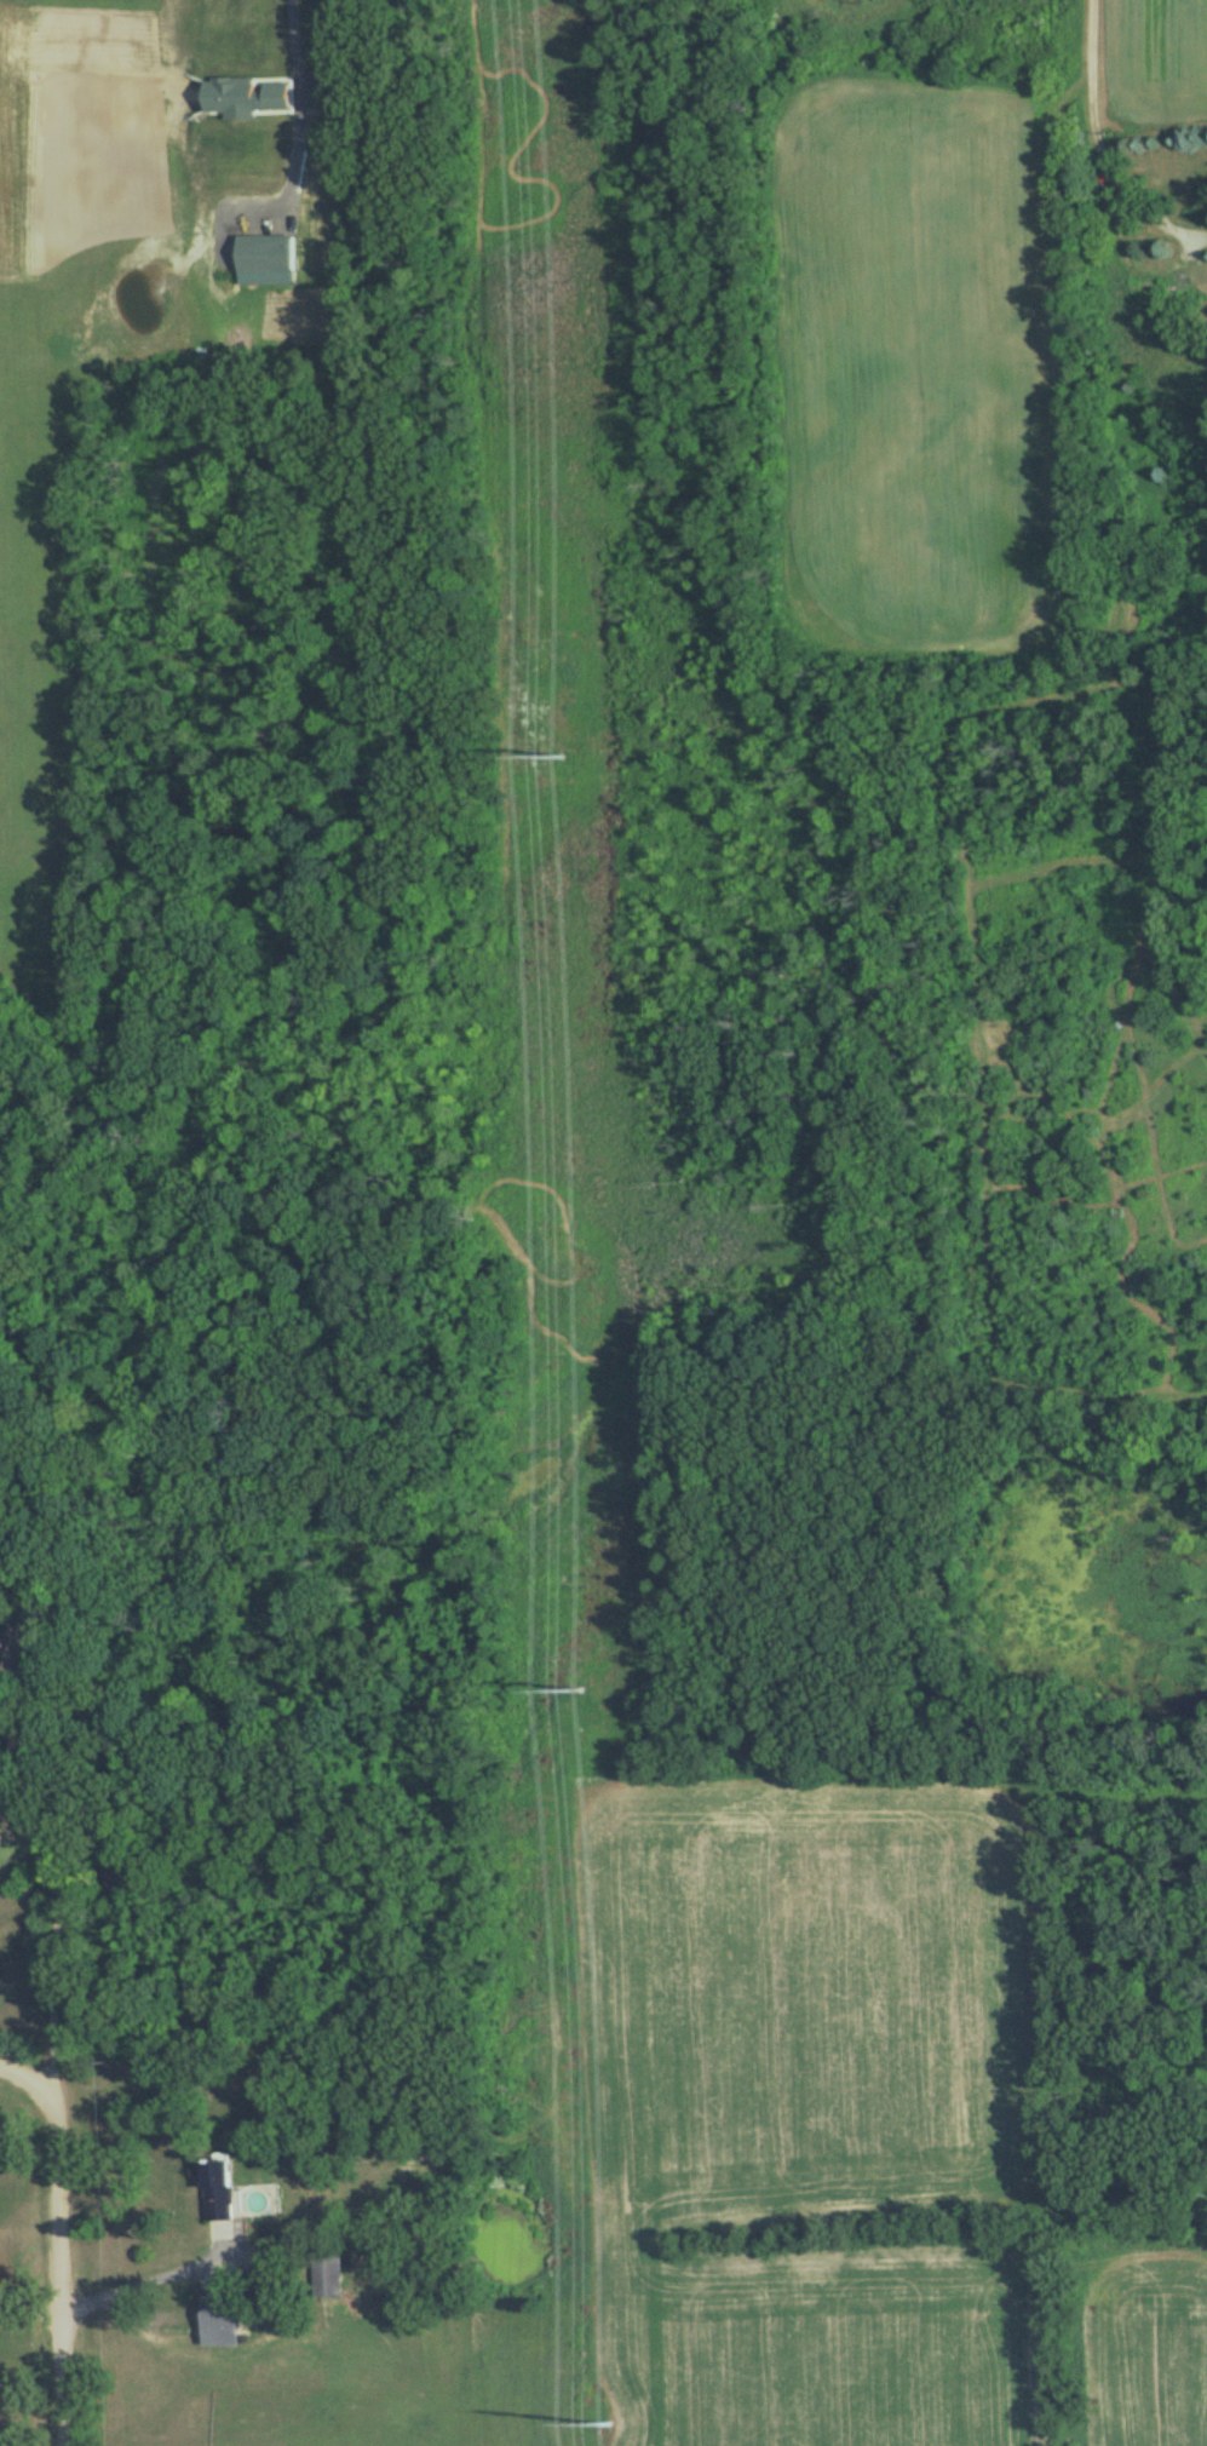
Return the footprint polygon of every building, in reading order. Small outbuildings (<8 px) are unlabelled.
[(31,1631),(2,1622),(0,1629),(0,1677),(15,1682),(31,1631)] [(231,2220),(229,2160),(201,2161),(203,2221),(231,2220)] [(340,2255),(313,2256),(313,2297),(341,2297),(340,2255)] [(237,2345),(237,2301),(201,2301),(201,2345),(237,2345)]
